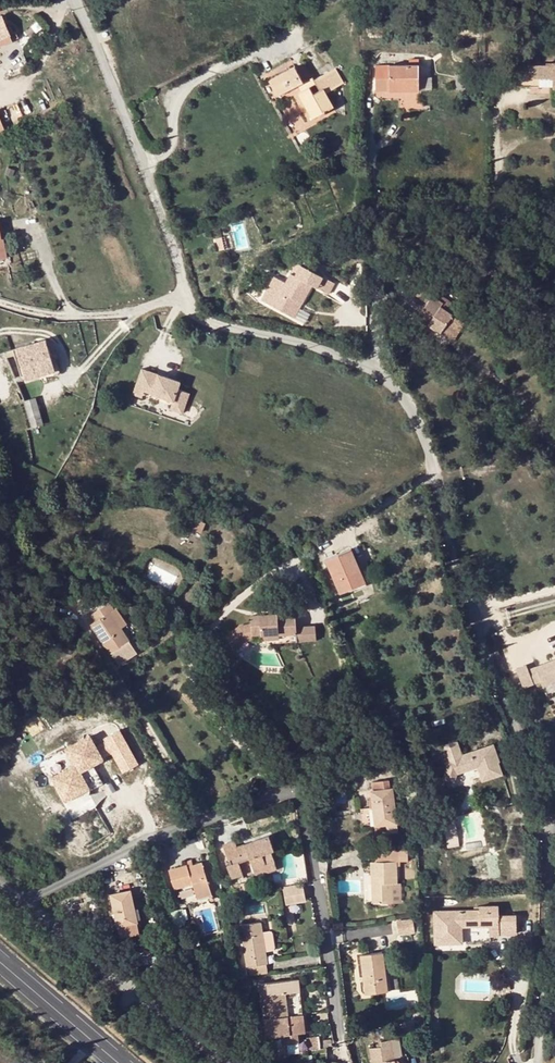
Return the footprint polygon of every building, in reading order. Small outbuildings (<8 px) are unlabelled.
[(11,37),(3,17),(0,18),(0,41),(11,37)] [(11,37),(0,41),(0,47),(13,42),(11,37)] [(528,60),(515,60),(515,86),(552,85),(552,87),(554,87),(554,63),(544,63),(545,65),(528,64),(528,60)] [(388,90),(417,90),(417,65),(375,65),(374,78),(388,78),(388,90)] [(313,80),(315,83),(319,90),(313,93),(309,86),(305,81),(302,82),(294,67),(268,81),(276,96),(298,85),(301,91),(297,93),(311,118),(333,106),(325,93),(335,87),(327,72),(313,80)] [(327,72),(335,87),(342,83),(334,68),(327,72)] [(455,88),(464,88),(464,75),(455,75),(455,88)] [(309,86),(315,83),(313,80),(311,77),(305,81),(309,86)] [(374,78),(375,90),(388,90),(388,78),(374,78)] [(8,258),(6,246),(1,247),(0,241),(2,240),(0,230),(0,260),(8,258)] [(321,278),(300,267),(294,277),(311,286),(315,288),(321,278)] [(441,271),(438,278),(449,283),(452,276),(441,271)] [(272,306),(289,315),(296,302),(300,303),(301,304),(311,286),(294,277),(290,274),(272,306)] [(251,292),(244,299),(250,305),(258,298),(251,292)] [(433,295),(418,317),(440,332),(452,314),(440,306),(443,302),(433,295)] [(292,317),(300,303),(296,302),(289,315),(292,317)] [(416,316),(400,305),(395,313),(400,316),(411,324),(416,316)] [(452,314),(440,332),(452,340),(464,322),(452,314)] [(18,349),(26,374),(41,369),(43,375),(44,375),(45,378),(57,374),(59,370),(55,359),(52,360),(47,345),(46,341),(18,349)] [(43,375),(41,369),(26,374),(18,349),(14,350),(23,381),(43,375)] [(434,355),(441,362),(447,356),(440,349),(434,355)] [(144,368),(140,383),(149,386),(148,389),(177,398),(174,408),(186,411),(193,391),(181,387),(183,380),(144,368)] [(109,370),(101,381),(110,386),(117,375),(109,370)] [(136,396),(145,399),(148,389),(149,386),(140,383),(136,396)] [(33,428),(45,425),(44,423),(37,399),(26,402),(33,428)] [(361,584),(353,566),(358,564),(352,549),(326,560),(340,593),(361,584)] [(361,584),(365,582),(358,564),(353,566),(361,584)] [(109,603),(91,614),(95,621),(91,624),(117,663),(136,651),(120,628),(126,625),(115,609),(114,610),(109,603)] [(279,642),(297,641),(310,640),(309,630),(296,631),(295,628),(295,618),(278,618),(278,614),(251,615),(251,623),(238,625),(224,633),(231,647),(245,639),(245,636),(251,635),(252,635),(261,634),(265,634),(265,639),(279,638),(279,642)] [(315,626),(295,628),(296,631),(309,630),(310,640),(315,639),(315,629),(315,626)] [(545,684),(554,679),(554,656),(537,663),(542,677),(545,684)] [(535,680),(529,666),(528,663),(515,668),(522,685),(535,680)] [(542,677),(537,663),(529,666),(535,680),(542,677)] [(120,772),(137,763),(119,727),(102,736),(120,772)] [(373,731),(362,733),(363,739),(374,737),(373,731)] [(76,764),(52,778),(64,798),(74,792),(76,795),(88,788),(90,791),(103,783),(92,765),(102,759),(89,736),(67,749),(76,764)] [(484,758),(477,760),(473,752),(463,755),(458,740),(441,746),(447,764),(444,779),(455,781),(456,774),(477,767),(483,783),(502,776),(498,763),(499,763),(495,750),(483,755),(484,758)] [(102,741),(94,746),(101,756),(109,752),(102,741)] [(495,750),(493,744),(473,752),(477,760),(484,758),(483,755),(495,750)] [(387,780),(371,781),(372,790),(371,791),(373,808),(375,808),(377,824),(374,824),(375,833),(388,832),(388,834),(398,833),(393,788),(388,789),(387,780)] [(74,792),(64,798),(65,801),(76,795),(74,792)] [(237,846),(235,840),(224,844),(229,859),(231,859),(232,864),(228,866),(232,879),(244,875),(239,862),(251,858),(256,876),(278,869),(272,851),(275,850),(270,835),(237,846)] [(377,852),(377,862),(377,884),(372,884),(373,903),(393,903),(393,901),(393,883),(398,883),(398,861),(401,861),(401,852),(377,852)] [(195,866),(189,868),(191,874),(193,883),(194,882),(197,895),(211,890),(203,864),(195,866)] [(182,877),(191,874),(189,868),(188,865),(170,871),(175,888),(185,885),(182,877)] [(185,885),(191,883),(193,883),(191,874),(182,877),(185,885)] [(129,881),(109,885),(118,927),(138,922),(129,881)] [(402,903),(402,883),(398,883),(393,883),(393,901),(394,901),(394,903),(402,903)] [(304,884),(284,888),(287,904),(307,900),(304,884)] [(480,908),(437,910),(438,930),(435,930),(436,943),(463,941),(463,924),(491,923),(491,918),(500,918),(500,923),(501,931),(518,931),(517,912),(500,913),(499,903),(480,904),(480,908)] [(400,934),(415,932),(414,920),(398,921),(400,934)] [(268,963),(266,953),(263,935),(261,922),(242,925),(248,966),(250,966),(267,963),(268,963)] [(272,933),(263,935),(266,953),(275,952),(277,950),(274,935),(272,933)] [(388,991),(384,953),(362,955),(367,993),(388,991)] [(142,959),(145,965),(158,960),(155,954),(142,959)] [(268,972),(267,963),(250,966),(251,975),(268,972)] [(236,970),(238,979),(248,977),(247,968),(236,970)] [(297,1034),(305,1033),(299,979),(267,983),(260,983),(262,996),(266,1037),(286,1035),(286,1043),(298,1042),(297,1034)] [(405,1061),(405,1060),(403,1058),(401,1056),(399,1054),(396,1039),(391,1040),(395,1059),(396,1059),(397,1059),(399,1060),(400,1060),(401,1061),(402,1062),(407,1062),(405,1061)] [(395,1059),(391,1040),(383,1041),(383,1046),(371,1048),(373,1062),(374,1062),(377,1062),(402,1062),(401,1061),(400,1060),(399,1060),(397,1059),(396,1059),(395,1059)]
